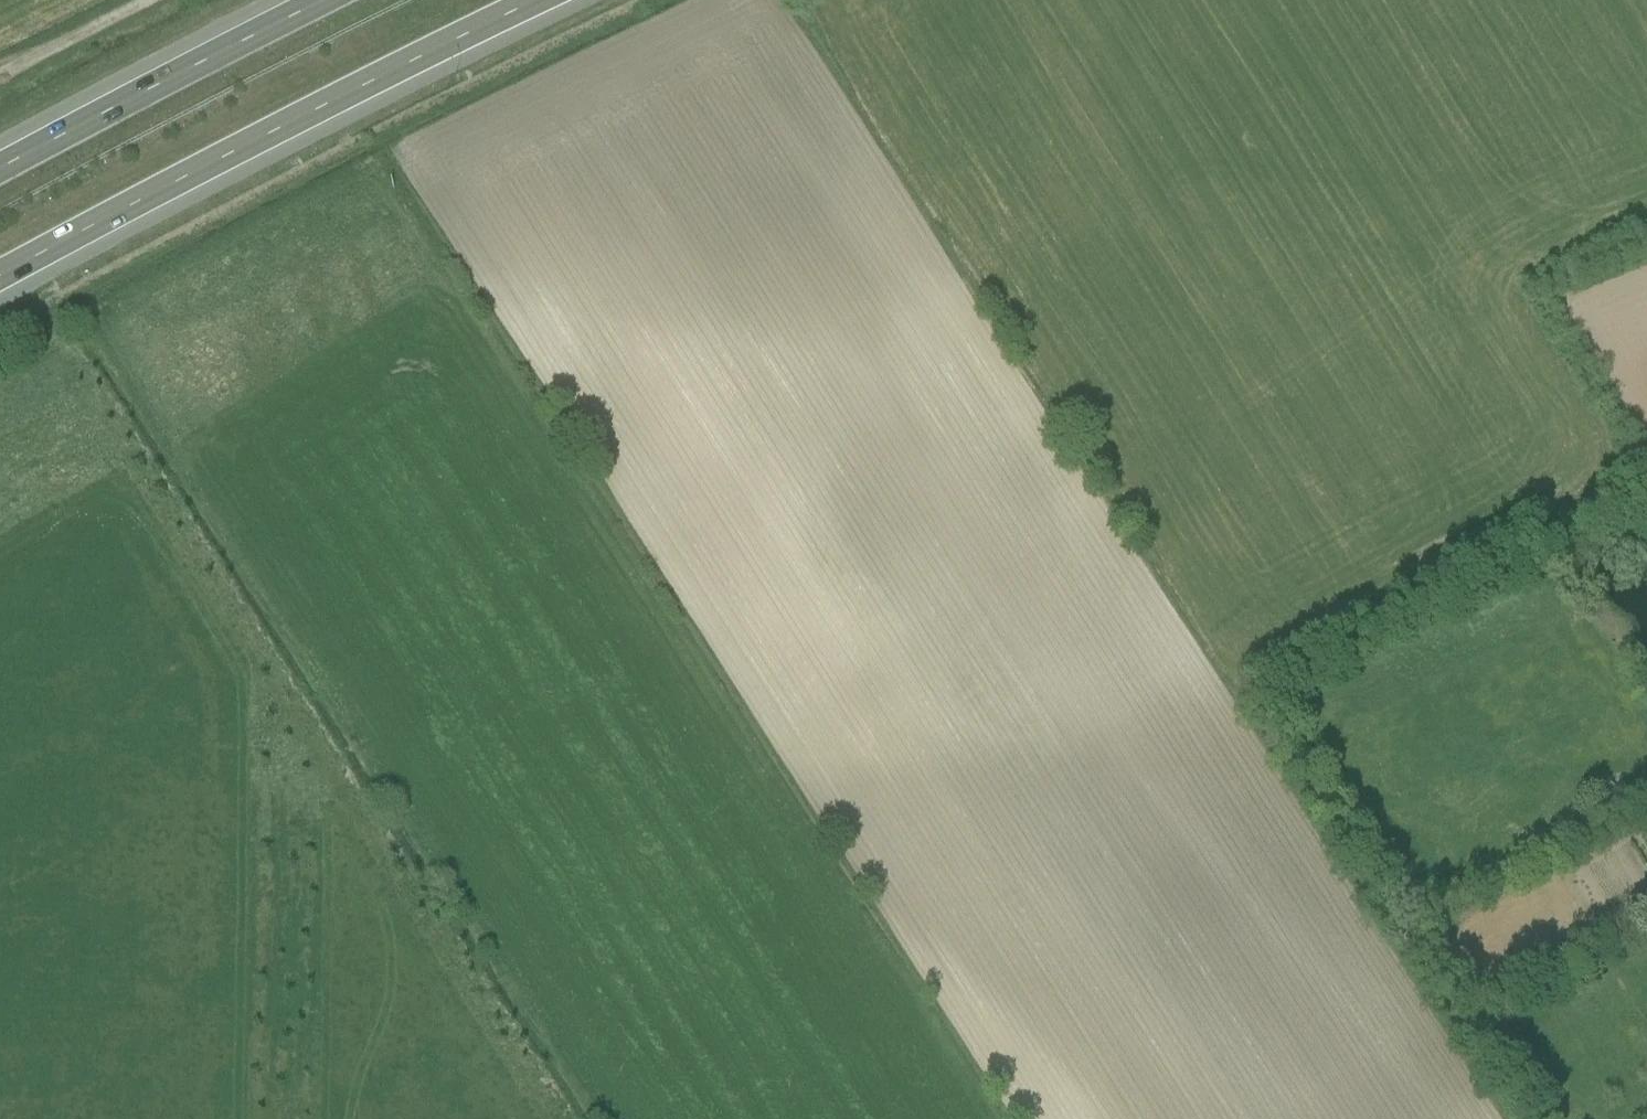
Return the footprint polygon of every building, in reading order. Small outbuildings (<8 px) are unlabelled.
[(1419,890),(1403,900),(1410,911),(1426,900),(1419,890)]
